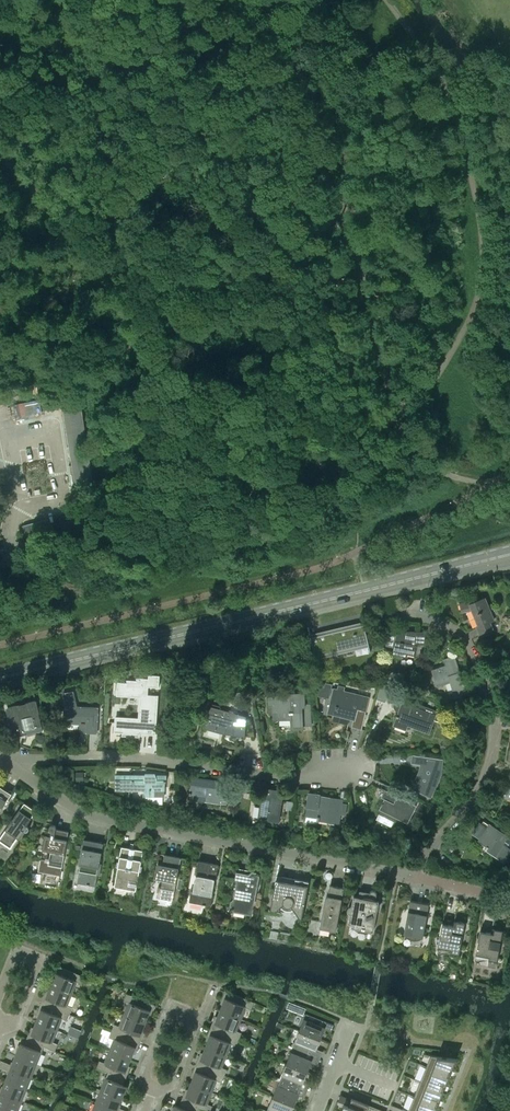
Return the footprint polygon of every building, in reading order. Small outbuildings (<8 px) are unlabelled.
[(74,491),(76,504),(94,501),(91,488),(74,491)] [(480,635),(493,629),(490,622),(494,621),(484,598),(473,603),(472,601),(459,604),(461,612),(473,610),(479,627),(477,627),(480,635)] [(364,624),(310,637),(315,656),(368,643),(364,624)] [(425,646),(426,631),(406,631),(397,630),(394,642),(390,641),(388,650),(393,652),(392,654),(407,658),(408,654),(415,655),(417,646),(425,646)] [(454,696),(471,691),(468,682),(464,683),(454,656),(443,660),(445,665),(431,670),(437,686),(450,682),(454,696)] [(115,718),(114,732),(122,732),(122,734),(121,734),(121,735),(140,737),(140,733),(140,731),(155,732),(155,734),(156,735),(158,695),(148,694),(148,686),(159,687),(160,675),(148,674),(148,678),(136,677),(136,678),(136,680),(126,679),(126,680),(127,680),(127,682),(117,681),(116,693),(142,695),(140,719),(115,718)] [(377,699),(385,702),(386,700),(386,699),(387,698),(388,697),(389,696),(390,695),(392,694),(393,693),(395,693),(396,689),(381,684),(377,699)] [(334,688),(329,708),(335,709),(334,714),(349,718),(349,719),(350,719),(350,718),(354,719),(352,727),(352,726),(361,728),(361,729),(369,697),(345,691),(345,687),(339,686),(338,689),(334,688)] [(51,688),(51,699),(58,700),(58,695),(61,695),(61,688),(51,688)] [(97,716),(98,708),(77,706),(72,691),(65,693),(68,706),(66,706),(65,711),(64,711),(64,719),(65,719),(65,723),(78,724),(78,725),(80,725),(79,729),(82,733),(97,734),(97,716)] [(269,713),(269,711),(273,711),(274,720),(292,719),(292,721),(291,721),(292,729),(303,728),(303,724),(312,724),(310,704),(305,704),(304,693),(290,694),(290,696),(268,697),(269,713)] [(443,713),(442,712),(441,711),(403,697),(402,697),(401,697),(399,697),(398,697),(397,698),(396,698),(395,699),(395,700),(394,701),(394,702),(393,702),(393,704),(393,705),(393,706),(394,707),(394,708),(395,709),(396,710),(397,711),(398,711),(399,712),(398,715),(396,715),(396,716),(397,717),(394,724),(405,728),(407,724),(429,732),(433,719),(444,723),(445,720),(445,719),(445,718),(445,717),(445,715),(444,714),(444,713),(443,713)] [(43,730),(41,725),(42,725),(36,700),(28,702),(29,705),(18,708),(17,705),(9,707),(6,708),(13,737),(43,730)] [(211,707),(206,726),(226,732),(227,727),(234,729),(234,736),(246,736),(247,717),(240,717),(240,715),(211,707)] [(46,745),(46,736),(36,733),(35,741),(46,745)] [(412,762),(412,763),(421,764),(421,767),(419,773),(420,773),(417,779),(416,781),(418,782),(420,782),(416,790),(431,797),(434,790),(429,787),(433,780),(435,781),(438,774),(439,768),(442,768),(444,759),(412,755),(412,756),(413,756),(412,762)] [(164,790),(164,782),(166,782),(166,775),(155,775),(155,774),(145,774),(145,777),(141,777),(141,775),(115,775),(115,768),(108,768),(108,790),(143,790),(143,794),(144,798),(161,798),(163,792),(164,792),(164,790)] [(189,793),(188,796),(189,797),(189,800),(220,804),(220,801),(227,802),(230,783),(192,778),(190,793),(189,793)] [(2,804),(3,805),(10,794),(7,792),(7,793),(0,788),(0,806),(2,804)] [(283,791),(263,788),(258,818),(278,821),(283,791)] [(384,799),(382,802),(381,805),(379,809),(380,810),(379,813),(396,822),(398,818),(407,823),(416,805),(385,790),(381,797),(384,799)] [(341,803),(341,802),(330,801),(331,798),(319,796),(320,794),(309,793),(307,807),(306,815),(317,817),(317,821),(319,821),(319,820),(339,823),(340,814),(345,815),(347,803),(341,803)] [(167,796),(166,808),(175,808),(175,796),(168,796),(167,796)] [(293,801),(286,800),(285,813),(292,813),(293,801)] [(19,810),(0,837),(0,841),(10,848),(17,837),(19,839),(24,831),(25,831),(26,832),(27,831),(28,831),(29,830),(29,829),(29,828),(29,827),(28,827),(28,826),(26,825),(28,822),(29,823),(30,822),(31,822),(31,821),(31,820),(31,819),(30,819),(36,810),(24,802),(19,810)] [(419,803),(414,813),(423,817),(428,807),(419,803)] [(475,835),(480,838),(478,840),(486,846),(485,848),(504,861),(506,857),(509,860),(509,840),(483,821),(475,835)] [(354,825),(345,823),(342,840),(352,842),(354,825)] [(69,831),(56,829),(56,828),(56,827),(55,827),(55,826),(54,825),(53,825),(52,825),(51,825),(50,825),(50,826),(49,826),(49,827),(49,828),(48,836),(45,836),(42,850),(51,851),(49,859),(45,858),(45,859),(41,858),(38,871),(60,875),(59,879),(60,879),(69,831)] [(79,864),(80,864),(77,882),(86,884),(86,885),(89,885),(95,886),(98,875),(99,875),(102,863),(100,863),(103,843),(84,839),(79,864)] [(130,843),(130,848),(121,846),(120,857),(117,856),(117,858),(119,859),(114,887),(136,891),(143,850),(134,849),(135,844),(130,843)] [(173,901),(181,857),(164,854),(162,865),(157,864),(154,878),(160,879),(159,886),(158,886),(157,890),(158,891),(156,897),(173,901)] [(218,864),(198,861),(195,875),(196,875),(195,881),(194,880),(192,891),(191,892),(191,893),(189,902),(211,906),(214,890),(213,890),(215,879),(216,879),(218,864)] [(252,915),(260,876),(259,874),(259,872),(258,873),(257,872),(237,868),(234,879),(236,882),(233,899),(230,901),(229,906),(231,908),(230,909),(231,910),(232,910),(233,912),(252,915)] [(288,882),(276,880),(270,910),(275,911),(284,905),(285,906),(287,907),(289,907),(291,906),(301,921),(309,881),(289,878),(288,882)] [(330,885),(328,896),(327,896),(326,896),(326,897),(325,898),(320,928),(336,931),(344,888),(330,885)] [(373,931),(377,910),(378,909),(379,908),(379,907),(379,906),(379,905),(379,904),(378,903),(378,902),(377,901),(376,901),(375,901),(377,895),(377,894),(377,893),(376,892),(376,891),(375,891),(374,890),(373,890),(372,890),(371,890),(371,891),(370,891),(370,892),(369,893),(360,891),(359,897),(353,896),(351,906),(350,907),(349,907),(348,908),(348,909),(347,909),(347,910),(347,911),(348,911),(348,912),(348,913),(349,913),(350,914),(348,923),(354,924),(353,928),(354,928),(356,929),(358,930),(359,931),(362,932),(364,932),(366,932),(368,932),(370,932),(372,931),(373,931)] [(423,935),(429,904),(410,900),(404,931),(405,931),(404,933),(406,933),(408,933),(410,933),(412,933),(415,936),(417,937),(419,937),(421,937),(423,935)] [(465,923),(455,921),(454,921),(453,926),(442,924),(438,947),(451,950),(450,952),(459,954),(465,923)] [(503,930),(493,928),(492,927),(491,933),(480,931),(476,954),(489,957),(487,966),(496,968),(503,930)] [(55,976),(51,985),(72,993),(77,982),(82,984),(85,976),(56,965),(52,974),(55,976)] [(72,993),(51,985),(47,994),(45,993),(41,1002),(70,1014),(72,1007),(67,1005),(72,993)] [(254,1002),(225,990),(221,1000),(224,1001),(220,1010),(241,1019),(246,1007),(251,1009),(254,1002)] [(155,1005),(126,993),(124,1000),(129,1002),(124,1014),(145,1023),(149,1013),(151,1014),(155,1005)] [(290,1001),(287,1007),(296,1011),(299,1005),(290,1001)] [(40,1012),(36,1021),(57,1030),(62,1018),(67,1020),(70,1014),(41,1002),(37,1011),(40,1012)] [(241,1019),(220,1010),(216,1019),(214,1018),(210,1028),(239,1039),(242,1032),(236,1030),(241,1019)] [(145,1023),(124,1014),(119,1026),(114,1024),(112,1030),(140,1042),(144,1033),(141,1032),(145,1023)] [(325,1027),(319,1025),(322,1019),(306,1014),(300,1030),(320,1038),(325,1027)] [(57,1030),(36,1021),(32,1031),(30,1030),(26,1039),(44,1046),(55,1051),(58,1044),(53,1042),(57,1030)] [(239,1039),(210,1028),(207,1036),(209,1037),(205,1047),(226,1055),(231,1043),(236,1046),(239,1039)] [(140,1042),(112,1030),(109,1037),(114,1039),(109,1050),(130,1059),(134,1050),(137,1051),(140,1042)] [(320,1038),(300,1030),(293,1047),(308,1053),(310,1048),(315,1050),(320,1038)] [(20,1043),(15,1055),(36,1064),(44,1046),(26,1039),(24,1044),(20,1043)] [(226,1055),(205,1047),(202,1056),(199,1055),(196,1064),(224,1076),(227,1069),(222,1067),(226,1055)] [(308,1053),(293,1047),(286,1063),(307,1071),(311,1060),(306,1058),(308,1053)] [(130,1059),(109,1050),(105,1062),(99,1060),(97,1067),(108,1072),(108,1071),(125,1078),(129,1069),(127,1068),(130,1059)] [(437,1105),(439,1100),(444,1090),(445,1085),(450,1075),(451,1070),(456,1058),(441,1056),(437,1056),(424,1054),(424,1055),(426,1055),(420,1068),(404,1109),(402,1108),(402,1109),(404,1110),(403,1110),(435,1110),(437,1105)] [(36,1064),(15,1055),(12,1065),(7,1063),(4,1069),(9,1071),(10,1068),(32,1076),(36,1064)] [(307,1071),(286,1063),(280,1080),(295,1086),(297,1081),(302,1083),(307,1071)] [(224,1076),(196,1064),(192,1073),(194,1074),(191,1083),(212,1092),(217,1080),(222,1082),(224,1076)] [(10,1068),(9,1071),(6,1080),(27,1088),(32,1076),(10,1068)] [(108,1071),(108,1072),(101,1090),(122,1098),(127,1085),(123,1084),(125,1078),(108,1071)] [(6,1080),(2,1089),(0,1088),(0,1094),(1,1092),(22,1101),(27,1088),(6,1080)] [(295,1086),(280,1080),(273,1096),(294,1104),(298,1093),(293,1091),(295,1086)] [(181,1101),(198,1108),(205,1110),(210,1110),(212,1106),(207,1104),(212,1092),(191,1083),(187,1093),(184,1092),(181,1101)] [(122,1098),(101,1090),(96,1102),(117,1110),(118,1107),(122,1098)] [(0,1094),(0,1106),(13,1110),(18,1110),(22,1101),(1,1092),(0,1094)] [(273,1096),(267,1110),(291,1110),(294,1104),(273,1096)] [(341,1110),(367,1110),(369,1105),(351,1098),(348,1105),(344,1103),(341,1110)] [(172,1110),(197,1110),(198,1108),(181,1101),(179,1106),(175,1105),(172,1110)] [(96,1102),(92,1110),(123,1110),(123,1109),(118,1107),(117,1110),(96,1102)]
